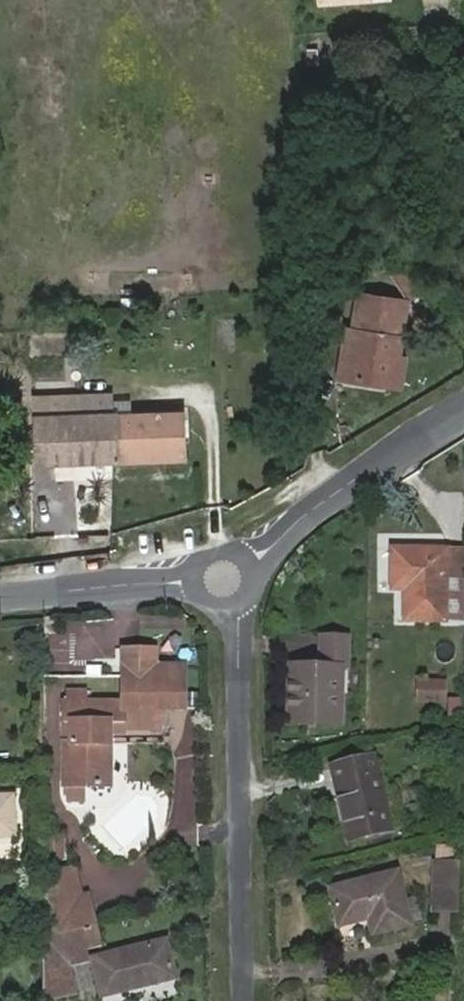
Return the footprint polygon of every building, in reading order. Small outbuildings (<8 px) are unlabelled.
[(406,301),(358,294),(352,328),(349,353),(343,352),(339,379),(388,387),(392,354),(398,354),(406,301)] [(349,353),(352,328),(345,327),(343,352),(349,353)] [(406,355),(398,354),(392,354),(388,387),(401,388),(406,355)] [(114,397),(79,397),(37,399),(39,462),(105,461),(186,458),(185,414),(114,416),(114,397)] [(388,556),(388,586),(403,586),(403,596),(403,628),(442,628),(443,556),(426,555),(426,563),(409,563),(409,556),(388,556)] [(426,555),(409,556),(409,563),(426,563),(426,555)] [(461,555),(443,556),(442,628),(460,629),(461,555)] [(403,586),(388,586),(388,596),(403,596),(403,586)] [(289,673),(290,732),(342,732),(342,675),(347,674),(346,644),(320,644),(319,674),(289,673)] [(109,789),(109,782),(109,737),(125,738),(125,733),(152,733),(152,712),(184,711),(183,670),(124,669),(124,706),(88,706),(87,694),(66,694),(66,706),(64,706),(63,789),(68,789),(83,789),(109,789)] [(417,706),(425,706),(426,688),(418,688),(417,706)] [(426,688),(425,706),(444,707),(444,689),(426,688)] [(335,773),(351,846),(392,837),(375,764),(335,773)] [(83,789),(68,789),(68,791),(68,803),(83,803),(83,789)] [(13,833),(10,796),(0,797),(0,834),(13,833)] [(66,835),(58,836),(58,848),(66,848),(66,835)] [(58,836),(44,836),(44,860),(66,860),(66,848),(58,848),(58,836)] [(75,869),(61,873),(67,901),(81,897),(75,869)] [(435,918),(459,919),(460,876),(460,869),(436,869),(435,918)] [(44,876),(44,937),(82,929),(95,926),(87,896),(81,897),(67,901),(61,873),(44,876)] [(332,895),(341,933),(370,926),(374,939),(411,931),(399,879),(332,895)] [(82,929),(86,948),(99,945),(95,926),(82,929)] [(44,937),(43,941),(43,1000),(57,997),(75,993),(69,963),(89,958),(86,948),(82,929),(44,937)] [(92,960),(100,998),(173,983),(165,946),(92,960)]
